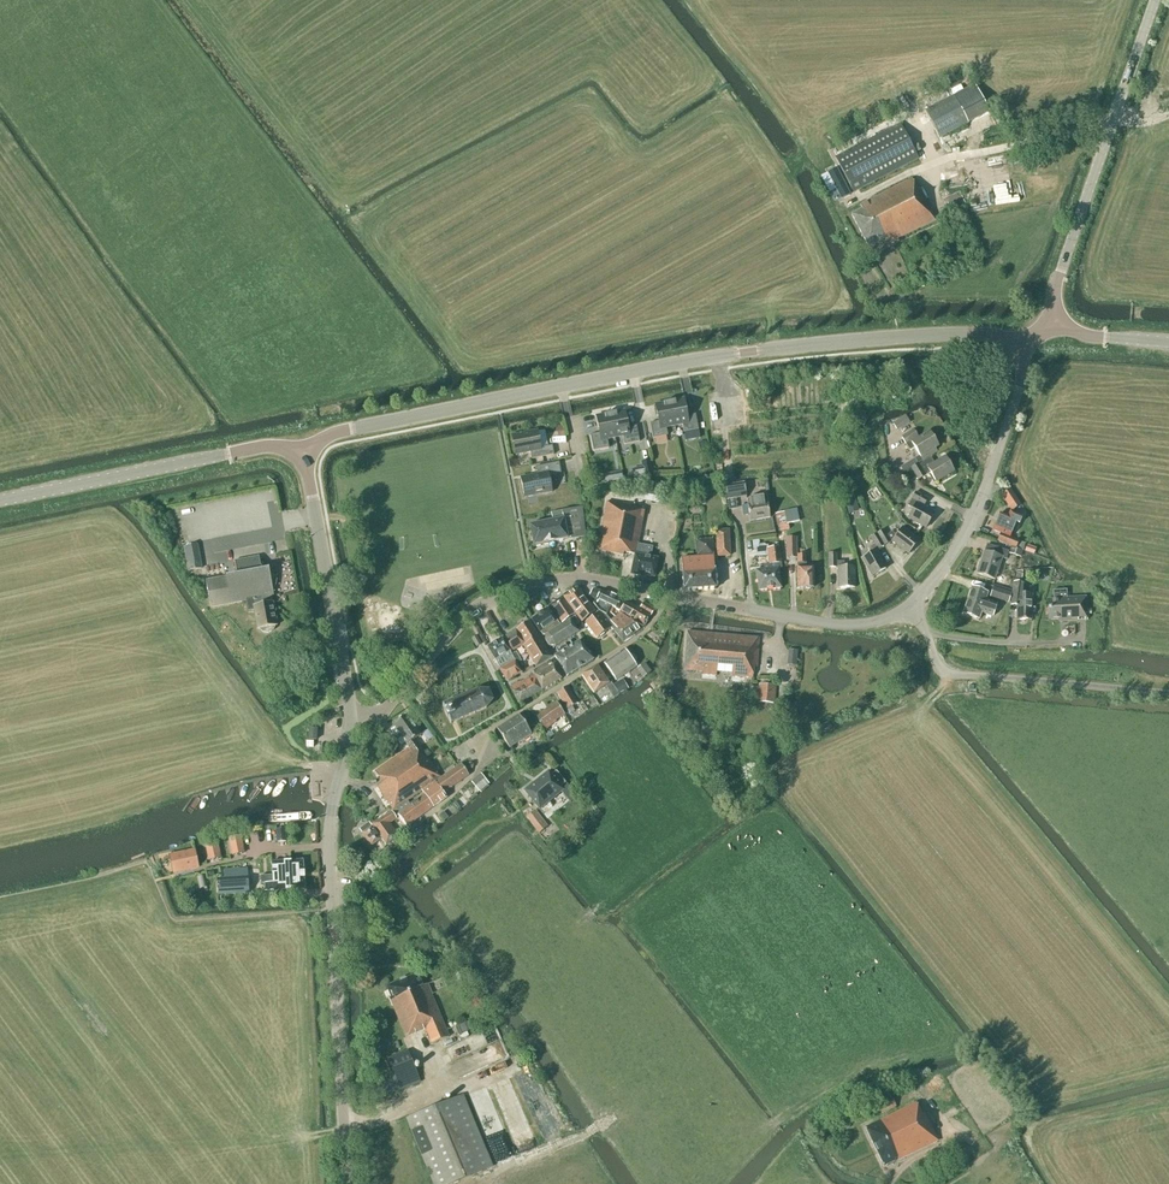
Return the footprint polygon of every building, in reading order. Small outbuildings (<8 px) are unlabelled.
[(975,86),(954,97),(968,124),(990,112),(975,86)] [(939,139),(968,124),(954,97),(925,112),(939,139)] [(853,193),(918,160),(900,124),(835,158),(853,193)] [(917,190),(912,179),(860,206),(861,209),(851,215),(867,247),(885,239),(888,245),(935,222),(919,189),(917,190)] [(683,399),(669,402),(673,427),(682,425),(684,433),(698,430),(695,415),(687,416),(683,399)] [(666,428),(673,427),(669,402),(655,405),(658,422),(650,424),(653,439),(668,436),(666,428)] [(610,414),(614,438),(623,437),(624,445),(639,442),(636,426),(628,428),(624,411),(610,414)] [(607,440),(614,438),(610,414),(596,417),(599,434),(590,436),(593,451),(609,448),(607,440)] [(911,422),(907,415),(894,423),(899,430),(911,422)] [(556,428),(558,438),(565,436),(563,426),(556,428)] [(919,439),(914,430),(901,438),(909,451),(914,447),(923,461),(937,452),(934,448),(938,445),(930,432),(919,439)] [(541,448),(537,432),(512,437),(515,455),(530,452),(532,460),(554,455),(552,446),(541,448)] [(698,443),(700,450),(707,449),(706,441),(698,443)] [(953,471),(945,458),(935,464),(931,458),(919,465),(918,464),(911,468),(919,480),(930,473),(935,482),(953,471)] [(653,476),(650,460),(641,462),(642,467),(632,469),(634,478),(644,476),(644,478),(653,476)] [(524,498),(552,492),(549,476),(561,474),(559,463),(536,467),(538,475),(520,478),(524,498)] [(623,479),(621,471),(612,473),(611,475),(612,481),(614,481),(623,479)] [(769,492),(767,478),(763,479),(764,481),(760,482),(761,488),(765,488),(765,492),(769,492)] [(727,500),(746,497),(744,483),(725,487),(727,500)] [(767,502),(765,493),(754,495),(754,498),(747,499),(748,505),(742,506),(743,516),(749,515),(750,521),(770,518),(767,502)] [(924,506),(928,500),(915,493),(908,506),(913,509),(908,518),(926,528),(934,515),(916,505),(917,502),(924,506)] [(849,514),(859,511),(854,494),(844,497),(849,514)] [(1014,510),(1020,506),(1014,496),(1007,500),(1014,510)] [(651,558),(653,547),(638,544),(645,510),(607,502),(597,550),(623,555),(624,553),(635,555),(631,575),(643,578),(643,576),(654,578),(658,559),(651,558)] [(780,535),(790,532),(788,524),(799,521),(795,506),(775,511),(780,535)] [(537,547),(548,544),(548,543),(585,536),(581,507),(562,511),(562,512),(551,514),(553,521),(529,526),(533,546),(535,546),(537,547)] [(1020,523),(1023,517),(1010,512),(1008,517),(1000,514),(993,531),(1000,534),(997,541),(1015,548),(1023,551),(1025,544),(1018,541),(1010,537),(1017,521),(1020,523)] [(883,546),(884,546),(893,541),(909,554),(918,542),(902,529),(896,536),(891,533),(886,535),(883,530),(877,534),(883,546)] [(718,556),(730,556),(729,530),(717,531),(718,556)] [(875,551),(884,546),(883,546),(877,534),(870,538),(874,545),(868,549),(871,554),(862,559),(873,577),(886,569),(875,551)] [(696,556),(714,555),(713,538),(695,539),(696,556)] [(788,555),(797,555),(797,538),(787,538),(788,555)] [(753,550),(755,550),(767,548),(768,548),(768,545),(766,545),(764,544),(759,545),(759,540),(752,541),(753,550)] [(188,571),(201,569),(197,545),(184,547),(188,571)] [(1008,553),(1003,551),(987,545),(985,552),(984,552),(977,574),(994,580),(1003,557),(1006,558),(1008,553)] [(1036,549),(1026,545),(1024,552),(1034,555),(1036,549)] [(782,563),(780,563),(779,547),(768,548),(767,548),(769,564),(763,565),(764,570),(756,571),(759,591),(782,588),(778,569),(782,568),(782,563)] [(1008,554),(1020,558),(1023,551),(1011,547),(1008,554)] [(805,564),(805,556),(805,549),(798,549),(798,555),(798,568),(797,568),(798,587),(803,587),(803,588),(805,588),(807,589),(810,589),(811,588),(813,588),(813,568),(801,568),(801,563),(805,564)] [(837,562),(837,554),(828,554),(829,568),(839,568),(839,589),(854,589),(854,568),(844,568),(844,562),(837,562)] [(260,564),(259,557),(234,562),(237,575),(206,581),(211,608),(252,600),(258,630),(260,629),(263,632),(268,633),(274,631),(275,626),(277,626),(271,597),(274,596),(273,589),(276,586),(277,580),(274,575),(270,573),(269,569),(262,571),(261,569),(264,569),(263,563),(260,564)] [(684,591),(715,589),(714,557),(682,559),(684,591)] [(1031,621),(1032,603),(1032,594),(1022,594),(1023,584),(1014,582),(1011,602),(1017,603),(1017,620),(1031,621)] [(993,616),(997,603),(986,599),(988,593),(972,587),(963,615),(979,620),(981,613),(993,616)] [(581,623),(594,612),(578,589),(563,598),(581,623)] [(1009,601),(1011,594),(998,589),(995,596),(1009,601)] [(621,611),(626,603),(608,594),(601,592),(593,590),(588,597),(601,603),(600,605),(602,606),(599,612),(600,612),(606,615),(608,611),(611,607),(621,611)] [(1066,598),(1066,590),(1053,591),(1053,603),(1048,603),(1049,620),(1059,619),(1059,622),(1078,621),(1078,618),(1085,618),(1085,620),(1088,620),(1086,597),(1066,598)] [(562,623),(574,615),(562,598),(551,606),(562,623)] [(627,623),(634,634),(643,627),(654,610),(643,603),(639,609),(626,603),(621,611),(611,607),(608,611),(617,617),(621,621),(623,621),(624,621),(627,623)] [(551,632),(560,626),(548,609),(531,620),(540,633),(548,627),(551,632)] [(623,642),(634,634),(627,623),(624,621),(623,621),(621,621),(617,617),(608,611),(606,615),(600,612),(603,616),(602,616),(608,624),(612,627),(614,630),(623,642)] [(556,646),(571,636),(574,635),(578,632),(574,627),(579,624),(575,617),(543,637),(548,646),(556,646)] [(614,630),(602,617),(588,627),(597,638),(609,630),(611,632),(614,630)] [(526,645),(539,637),(529,622),(516,630),(525,644),(526,645)] [(575,628),(579,632),(584,628),(581,623),(575,628)] [(511,652),(524,644),(525,644),(516,630),(503,638),(511,652)] [(702,672),(702,675),(717,676),(717,667),(732,668),(732,677),(753,678),(754,667),(757,667),(759,638),(687,632),(684,673),(693,674),(696,672),(702,672)] [(574,635),(571,636),(577,644),(555,657),(567,676),(593,660),(574,635)] [(477,647),(481,645),(476,637),(472,639),(477,647)] [(525,644),(524,644),(525,645),(523,646),(536,667),(552,658),(539,637),(526,645),(525,644)] [(510,653),(511,652),(503,638),(487,647),(500,670),(515,661),(512,656),(510,653)] [(616,681),(637,667),(625,649),(604,663),(616,681)] [(515,661),(500,670),(506,681),(521,673),(516,664),(521,661),(516,653),(512,656),(515,661)] [(533,671),(542,690),(561,680),(553,666),(552,666),(550,662),(533,671)] [(640,668),(646,676),(651,672),(645,664),(640,668)] [(594,694),(606,686),(609,684),(597,666),(582,676),(594,694)] [(519,704),(542,690),(533,671),(532,672),(534,676),(510,688),(519,704)] [(628,689),(623,680),(613,685),(619,695),(628,689)] [(614,688),(611,683),(609,684),(606,686),(609,691),(614,688)] [(774,703),(775,685),(759,684),(758,702),(774,703)] [(567,709),(577,703),(567,686),(557,693),(567,709)] [(456,721),(485,708),(492,700),(489,691),(477,690),(443,704),(445,711),(444,711),(447,718),(448,718),(451,723),(456,721)] [(545,730),(556,722),(555,721),(565,715),(557,703),(536,717),(545,730)] [(512,753),(521,747),(520,745),(521,744),(520,742),(531,734),(519,715),(497,729),(509,749),(512,753)] [(393,811),(441,778),(415,739),(420,736),(406,716),(393,725),(409,748),(375,772),(383,784),(377,787),(393,811)] [(316,740),(317,729),(309,729),(309,740),(316,740)] [(442,794),(443,793),(469,775),(461,764),(434,783),(434,784),(442,794)] [(565,782),(556,771),(551,775),(548,772),(524,791),(539,810),(563,791),(559,787),(565,782)] [(478,791),(488,782),(481,774),(471,782),(478,791)] [(446,798),(443,793),(442,794),(434,784),(422,793),(424,796),(426,795),(434,807),(446,798)] [(563,795),(567,801),(575,794),(571,789),(563,795)] [(406,827),(434,807),(426,795),(424,796),(410,806),(407,802),(392,813),(396,818),(398,816),(406,827)] [(538,834),(548,826),(535,810),(526,818),(538,834)] [(396,819),(396,818),(392,813),(391,811),(371,825),(386,845),(398,836),(389,824),(396,819)] [(439,816),(444,821),(448,818),(443,812),(439,816)] [(371,846),(381,839),(370,825),(372,824),(370,822),(359,830),(371,846)] [(276,842),(286,842),(286,829),(276,830),(276,842)] [(410,844),(414,841),(409,835),(405,838),(410,844)] [(233,856),(244,853),(241,840),(230,842),(233,856)] [(209,861),(220,859),(217,845),(206,847),(209,861)] [(195,851),(173,856),(176,872),(198,867),(195,851)] [(385,860),(391,855),(388,852),(382,856),(385,860)] [(305,890),(304,878),(305,878),(304,872),(303,861),(272,862),(273,875),(261,876),(261,883),(273,883),(274,891),(305,890)] [(225,894),(249,893),(247,869),(226,870),(227,879),(224,879),(225,894)] [(424,986),(419,973),(406,978),(404,977),(401,979),(400,981),(386,987),(391,998),(389,998),(405,1037),(423,1029),(424,1031),(426,1030),(432,1044),(449,1037),(427,984),(424,986)] [(456,1035),(468,1030),(464,1022),(453,1028),(456,1035)] [(373,1100),(420,1081),(408,1051),(385,1060),(393,1079),(369,1088),(373,1100)] [(493,1166),(463,1095),(406,1119),(433,1183),(450,1183),(493,1166)] [(877,1105),(882,1113),(895,1107),(891,1098),(877,1105)] [(921,1114),(916,1103),(864,1128),(883,1166),(894,1161),(894,1159),(897,1158),(898,1160),(937,1141),(923,1113),(921,1114)]
